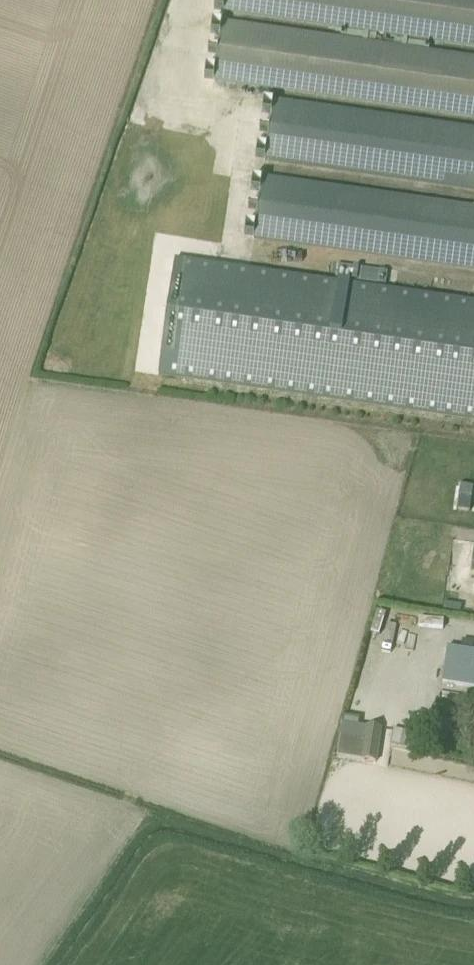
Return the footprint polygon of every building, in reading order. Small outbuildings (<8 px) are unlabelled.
[(223,12),(473,48),(473,0),(225,0),(223,12)] [(222,22),(214,80),(473,118),(473,58),(222,22)] [(473,189),(473,130),(274,100),(265,158),(473,189)] [(473,268),(473,209),(262,178),(254,236),(473,268)] [(157,374),(233,385),(473,421),(473,300),(250,267),(175,256),(166,311),(157,374)] [(458,511),(469,512),(472,487),(462,485),(458,511)] [(445,600),(444,607),(461,610),(462,602),(445,600)] [(375,762),(380,728),(367,726),(362,760),(375,762)] [(393,729),(390,744),(409,748),(412,733),(393,729)]
